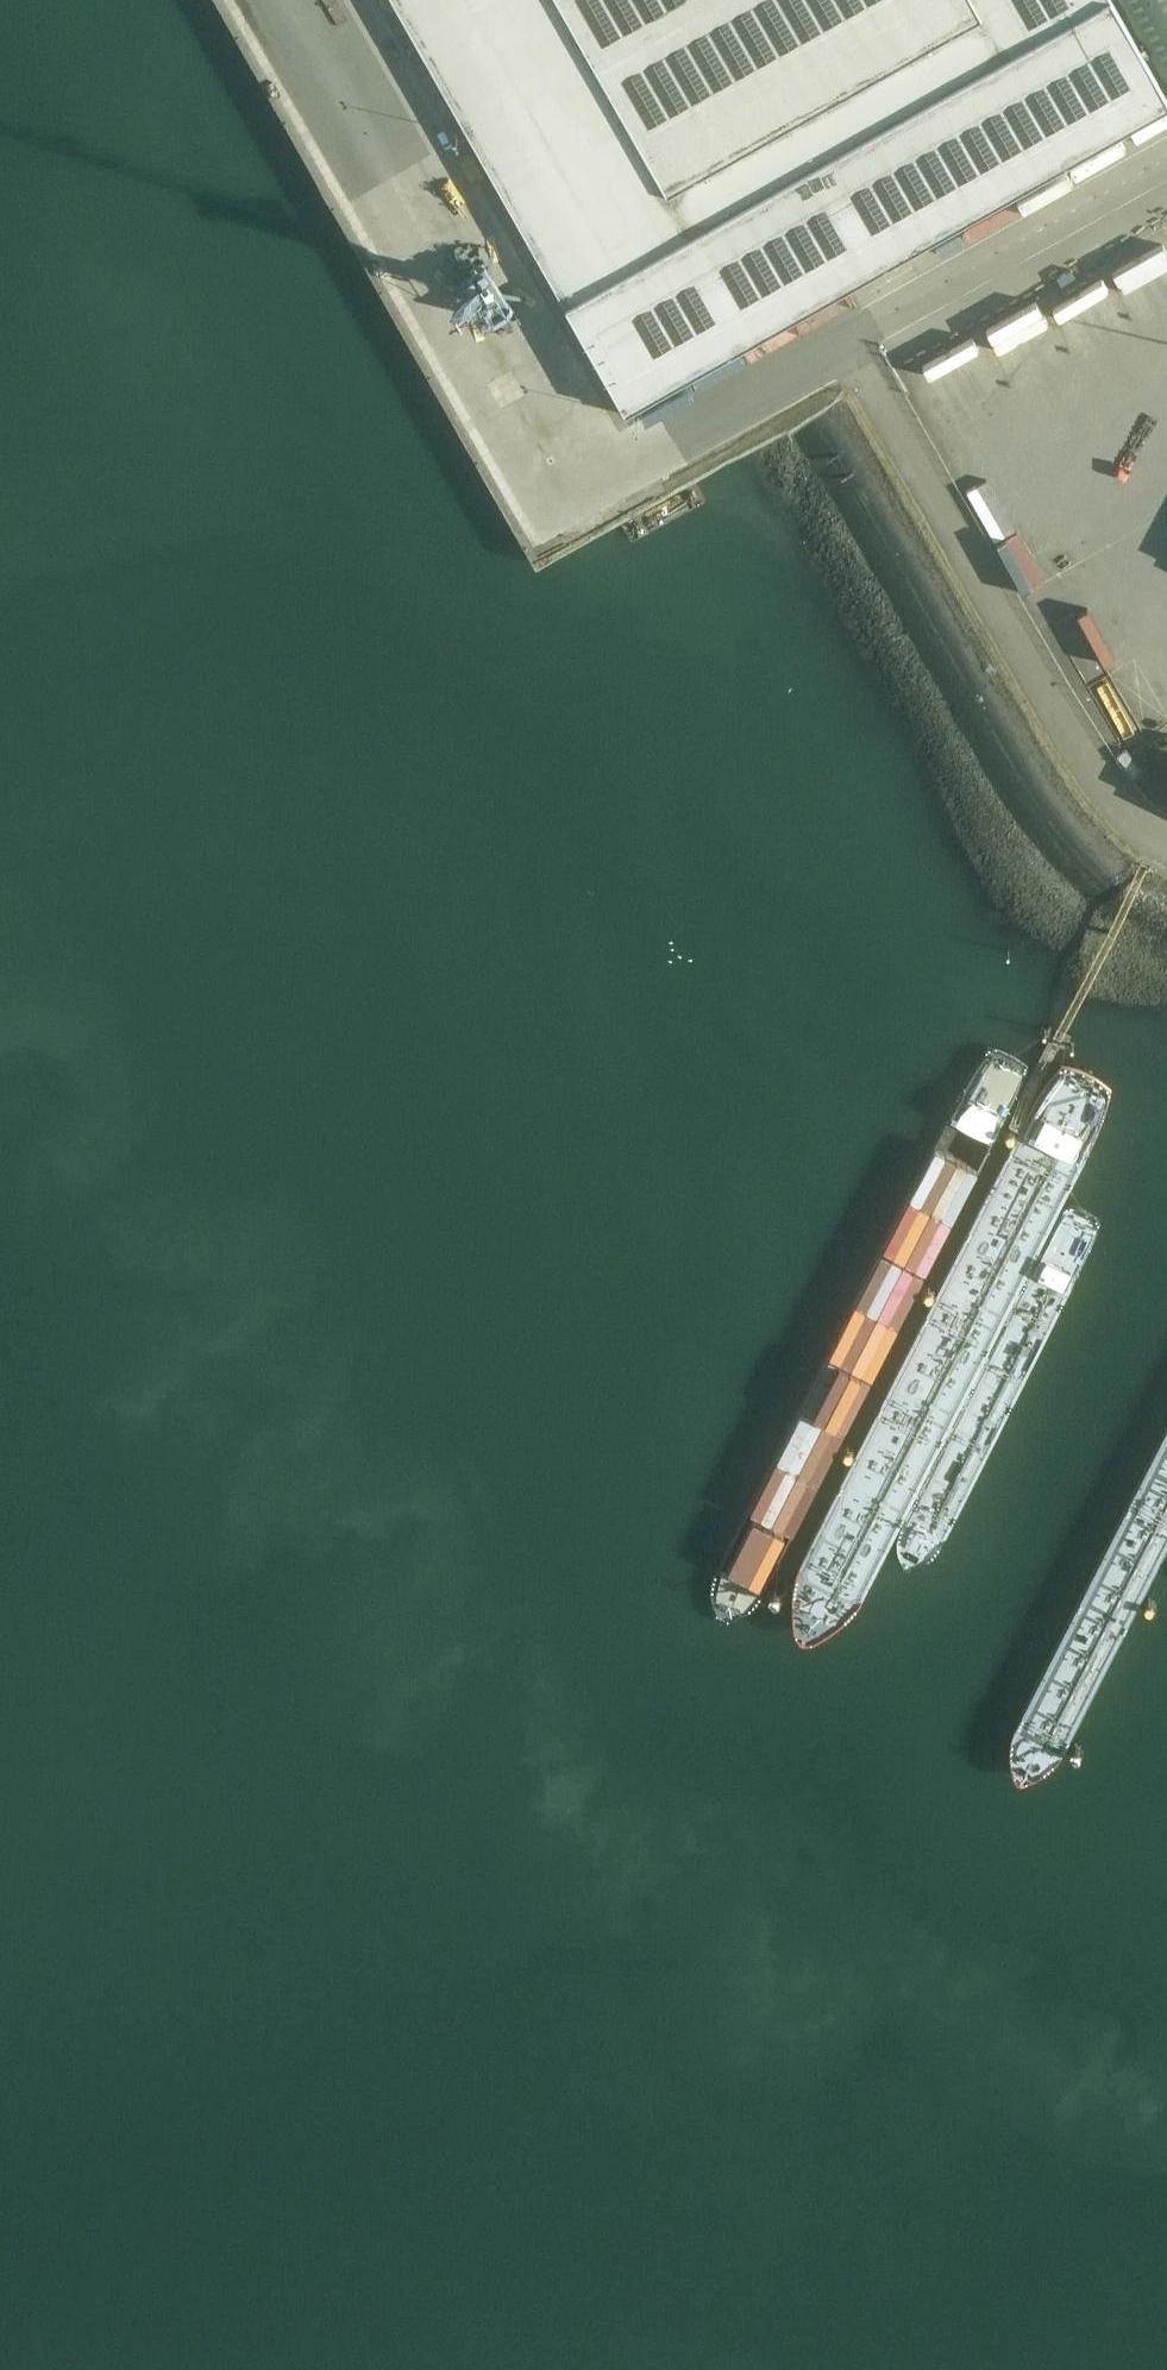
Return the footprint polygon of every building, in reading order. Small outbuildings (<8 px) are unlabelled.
[(1111,0),(393,0),(624,409),(1166,103),(1166,99),(1111,0)] [(1164,85),(1166,84),(1166,0),(1116,0),(1164,85)] [(1114,744),(1131,764),(1149,749),(1132,729),(1114,744)]
